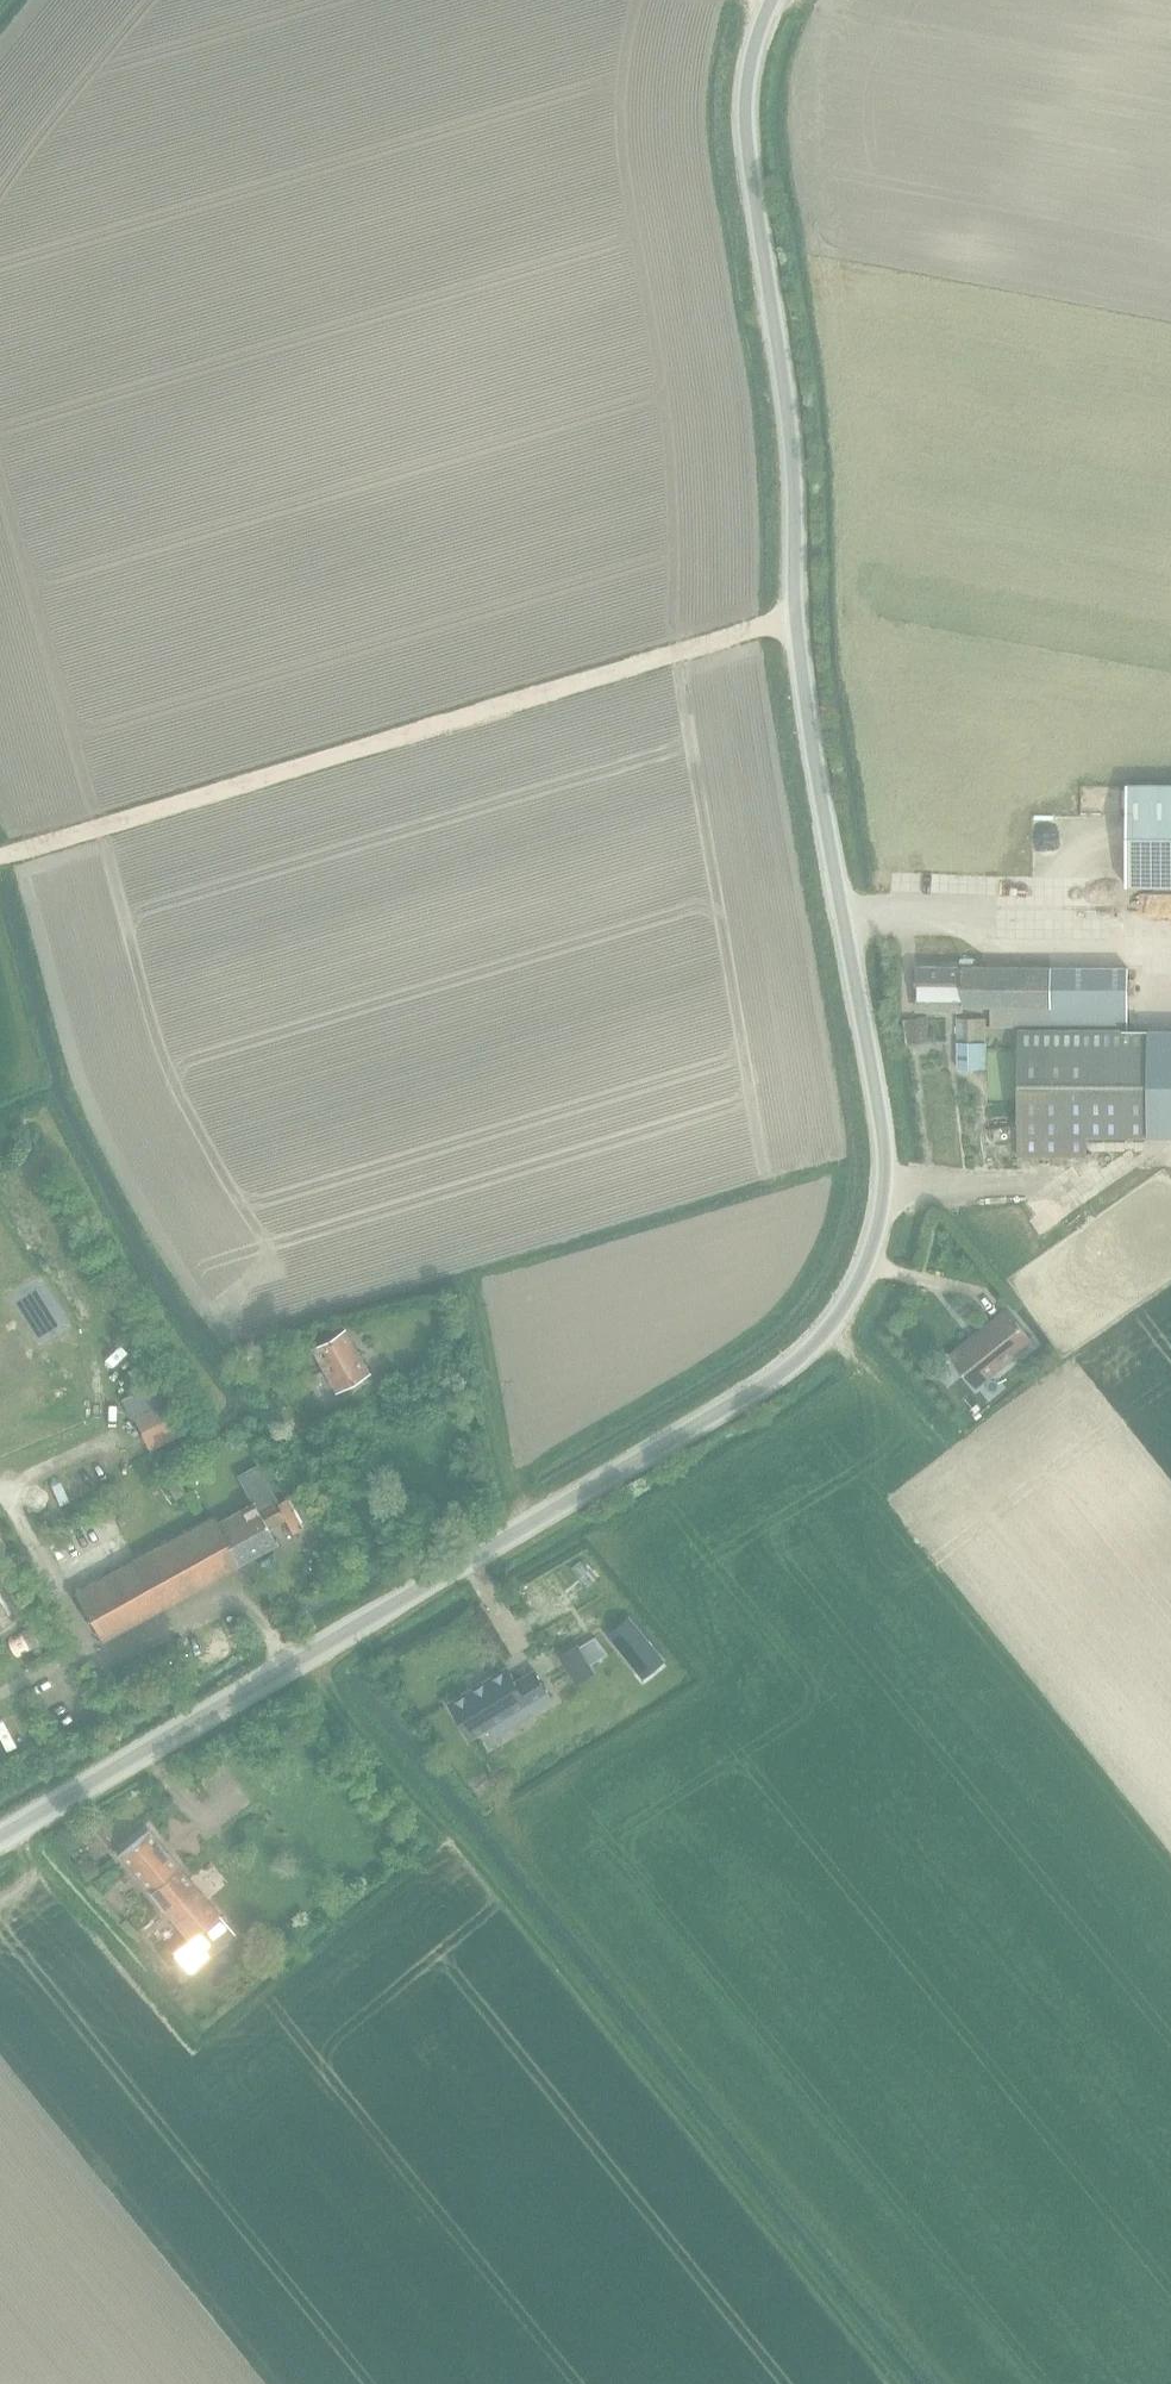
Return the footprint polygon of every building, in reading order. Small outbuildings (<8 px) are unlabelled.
[(1170,895),(1170,795),(1123,795),(1123,895),(1170,895)] [(914,1004),(929,1005),(929,1009),(962,1010),(962,1005),(990,1005),(990,1025),(1018,1025),(1017,1154),(1086,1154),(1086,1135),(1148,1135),(1149,1026),(1170,1026),(1170,967),(915,965),(914,1004)] [(927,1014),(903,1018),(908,1044),(931,1040),(927,1014)] [(985,1068),(985,1020),(957,1019),(956,1067),(985,1068)] [(1032,1340),(1006,1309),(950,1354),(976,1386),(1032,1340)] [(335,1390),(367,1372),(344,1331),(312,1349),(335,1390)] [(293,1533),(303,1528),(285,1497),(277,1502),(274,1497),(256,1507),(253,1503),(216,1524),(212,1517),(75,1593),(101,1640),(276,1543),(267,1528),(285,1518),(293,1533)] [(628,1617),(608,1633),(638,1670),(658,1654),(628,1617)] [(576,1644),(560,1654),(572,1675),(588,1665),(576,1644)] [(507,1667),(449,1702),(463,1725),(470,1736),(526,1702),(532,1711),(552,1699),(534,1670),(516,1681),(507,1667)] [(191,1973),(236,1935),(147,1829),(119,1853),(190,1937),(173,1951),(191,1973)]
